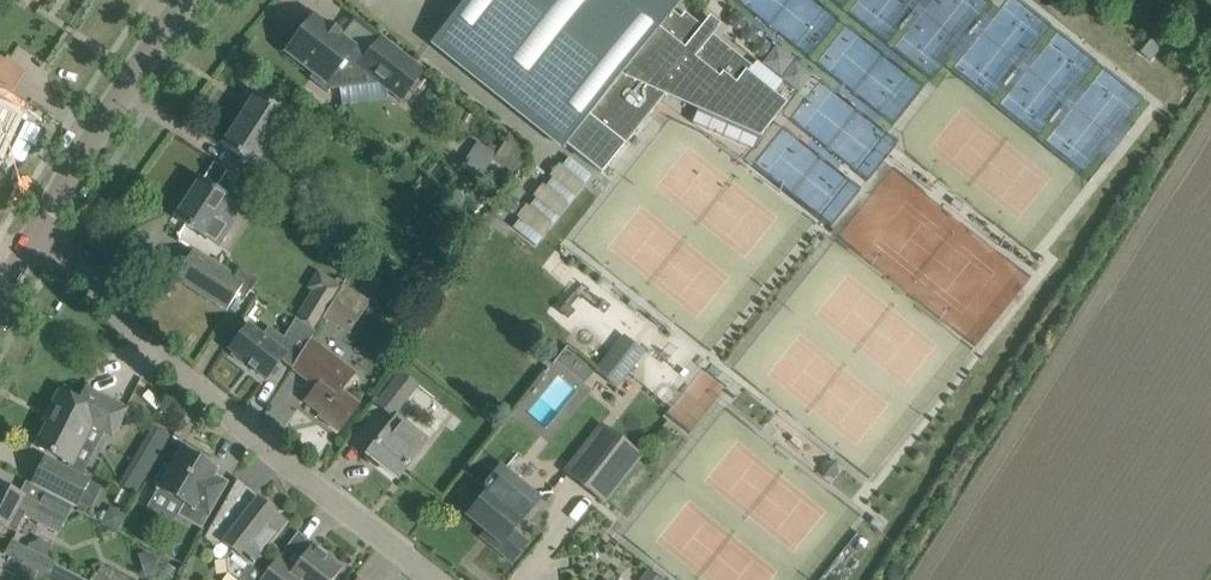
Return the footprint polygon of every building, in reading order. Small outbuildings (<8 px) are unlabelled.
[(677,7),(668,0),(465,0),(434,39),(602,174),(624,144),(665,95),(759,137),(786,103),(747,72),(751,66),(712,36),(717,29),(717,28),(708,21),(703,27),(685,13),(681,18),(673,11),(677,7)] [(314,15),(285,52),(313,74),(310,79),(328,93),(342,75),(337,72),(348,58),(365,72),(373,62),(394,79),(386,88),(402,100),(425,70),(382,37),(367,56),(339,34),(340,33),(329,24),(328,25),(314,15)] [(224,144),(223,145),(244,158),(254,165),(259,168),(249,183),(251,185),(296,214),(306,199),(266,173),(298,123),(286,115),(277,110),(257,97),(246,114),(244,113),(244,114),(245,115),(226,145),(224,144)] [(0,107),(0,146),(15,113),(0,107)] [(484,147),(467,171),(479,180),(493,160),(496,156),(484,147)] [(562,155),(509,225),(532,242),(585,173),(562,155)] [(233,203),(220,195),(200,182),(176,218),(216,244),(232,220),(239,209),(232,204),(233,203)] [(195,251),(177,279),(227,310),(235,298),(243,303),(251,290),(253,287),(250,285),(245,282),(235,276),(221,267),(216,263),(195,251)] [(371,296),(381,282),(369,274),(360,288),(371,296)] [(333,301),(330,306),(357,322),(370,301),(343,284),(333,301)] [(313,289),(295,319),(314,331),(322,318),(327,311),(333,301),(313,289)] [(312,336),(314,331),(295,319),(284,338),(270,327),(263,336),(249,325),(229,349),(234,353),(232,355),(243,364),(245,361),(267,379),(281,360),(293,369),(298,360),(312,336)] [(541,324),(527,326),(530,346),(544,344),(541,324)] [(624,335),(603,360),(625,378),(628,374),(646,353),(624,335)] [(338,431),(352,412),(360,402),(340,386),(354,369),(312,336),(298,360),(293,369),(317,388),(306,402),(327,417),(324,420),(338,431)] [(400,372),(377,403),(393,415),(417,384),(400,372)] [(55,412),(37,447),(58,458),(71,464),(84,471),(104,432),(112,437),(115,430),(126,409),(87,389),(80,402),(60,392),(51,410),(55,412)] [(398,478),(413,460),(430,438),(400,414),(387,432),(386,431),(368,455),(398,478)] [(603,426),(568,471),(605,501),(641,455),(603,426)] [(153,427),(146,439),(164,450),(171,437),(153,427)] [(206,458),(187,447),(185,451),(182,449),(170,469),(164,465),(154,483),(160,486),(159,489),(184,503),(177,515),(202,529),(228,484),(214,475),(217,470),(204,462),(206,458)] [(89,480),(45,458),(32,483),(33,484),(33,485),(46,492),(74,506),(75,507),(89,480)] [(512,560),(526,543),(529,541),(512,527),(525,512),(524,511),(538,494),(503,464),(485,485),(490,490),(468,516),(487,532),(483,536),(484,537),(490,530),(495,534),(489,542),(512,560)] [(127,472),(120,484),(138,495),(145,482),(127,472)] [(0,484),(0,524),(16,532),(25,515),(60,533),(74,506),(46,492),(39,504),(0,484)] [(272,541),(287,523),(257,500),(245,515),(226,500),(204,539),(212,545),(225,544),(233,550),(226,559),(227,574),(235,579),(240,579),(251,564),(253,566),(272,541)] [(55,564),(11,542),(3,558),(45,579),(47,579),(55,564)] [(342,569),(330,560),(332,558),(313,543),(294,569),(279,557),(264,576),(261,579),(333,579),(342,569)] [(11,565),(0,560),(0,579),(3,579),(11,565)] [(642,579),(660,579),(649,571),(642,579)]
